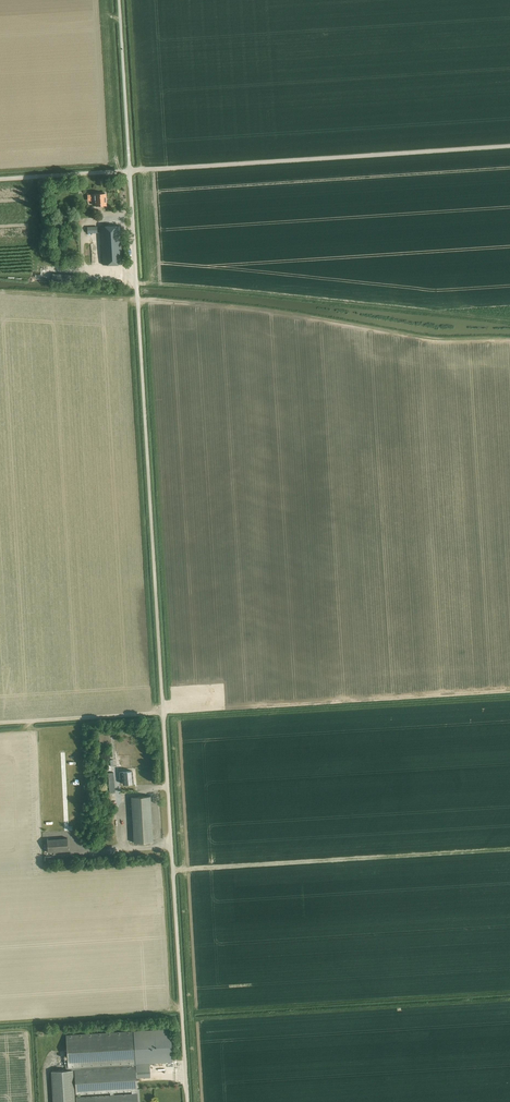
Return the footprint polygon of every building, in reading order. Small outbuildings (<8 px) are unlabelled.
[(96,206),(101,206),(106,205),(106,193),(95,194),(87,195),(88,201),(95,201),(96,206)] [(120,226),(101,227),(103,265),(122,264),(120,226)] [(77,276),(52,274),(51,281),(77,282),(77,276)] [(123,784),(128,784),(134,783),(133,771),(127,771),(119,772),(120,779),(123,779),(123,784)] [(151,796),(145,796),(131,797),(133,824),(131,824),(131,827),(133,827),(133,830),(131,830),(132,832),(133,832),(133,834),(132,834),(132,837),(134,837),(134,839),(132,839),(132,841),(134,841),(134,843),(153,842),(151,796)] [(48,853),(68,851),(67,839),(47,840),(48,853)] [(65,1060),(65,1063),(67,1070),(72,1070),(74,1101),(137,1101),(136,1078),(135,1064),(150,1063),(172,1062),(170,1029),(66,1035),(67,1059),(65,1060)] [(150,1063),(135,1064),(136,1078),(150,1077),(150,1063)] [(52,1071),(53,1101),(74,1101),(72,1070),(67,1070),(52,1071)]
